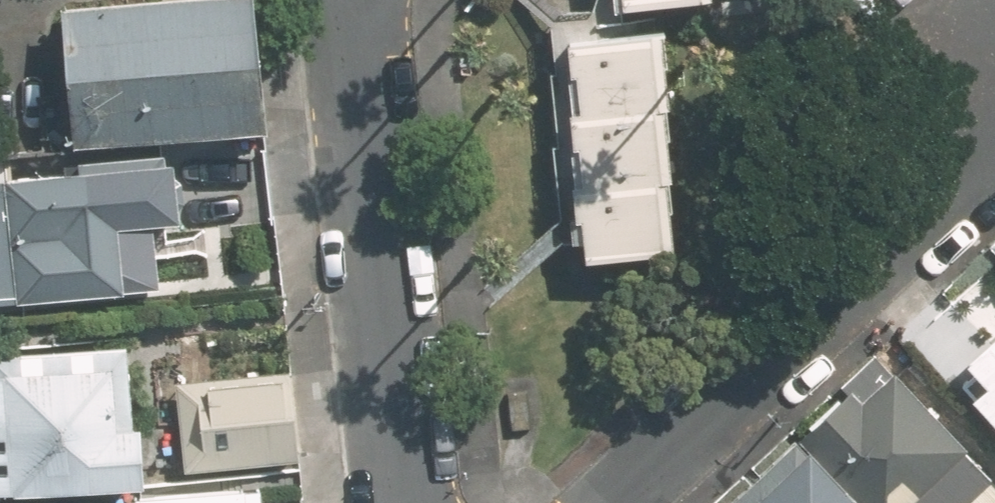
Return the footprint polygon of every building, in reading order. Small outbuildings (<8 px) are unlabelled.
[(74,139),(260,120),(247,0),(116,0),(60,6),(74,139)] [(582,114),(658,105),(661,105),(654,33),(575,40),(582,114)] [(584,185),(660,178),(666,177),(658,105),(582,114),(576,114),(584,185)] [(135,222),(142,220),(136,159),(2,173),(3,179),(0,180),(0,299),(15,298),(15,301),(123,291),(122,285),(141,282),(135,222)] [(660,178),(584,185),(579,185),(583,214),(587,214),(591,252),(668,245),(660,178)] [(994,421),(994,328),(963,356),(983,381),(970,392),(994,421)] [(25,486),(26,490),(148,477),(133,343),(6,357),(8,368),(0,369),(0,489),(25,486)] [(991,475),(878,359),(799,435),(866,502),(961,502),(991,475)] [(297,457),(288,369),(180,381),(189,468),(297,457)] [(721,502),(858,502),(795,435),(721,502)] [(259,478),(138,491),(139,498),(86,502),(262,502),(259,478)]
